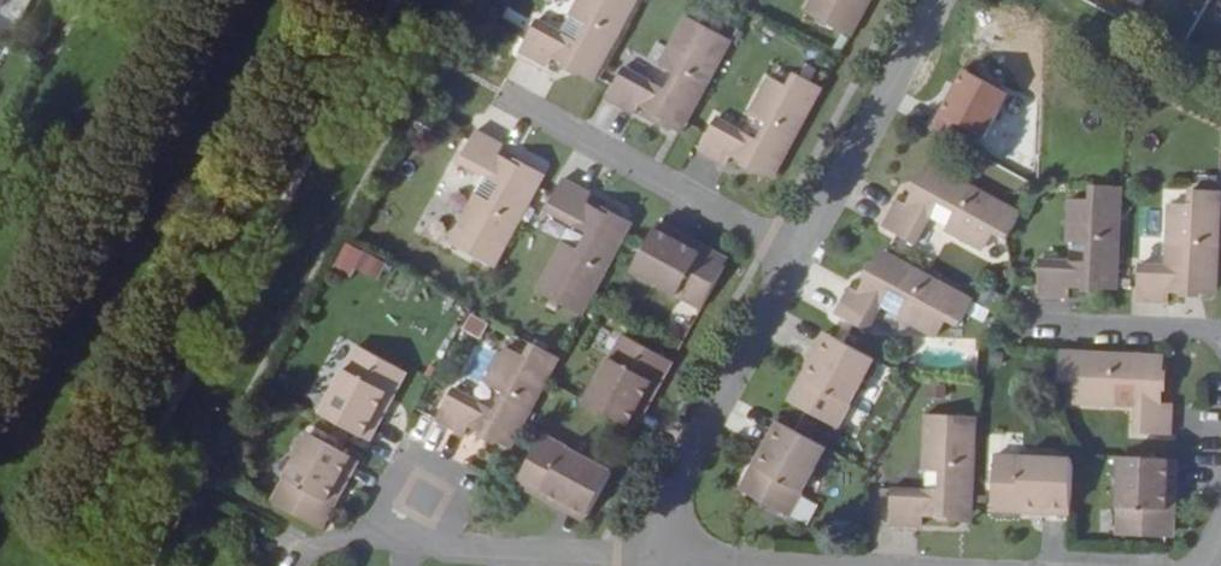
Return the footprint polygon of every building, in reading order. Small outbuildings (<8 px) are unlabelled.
[(525,40),(519,51),(547,67),(552,57),(593,79),(596,75),(637,0),(579,0),(570,16),(589,25),(579,43),(537,20),(525,40)] [(871,0),(812,0),(806,11),(851,35),(871,0)] [(624,67),(614,85),(607,98),(635,114),(638,108),(682,131),(687,122),(732,39),(687,15),(659,64),(677,73),(667,90),(624,67)] [(933,119),(980,143),(1007,93),(960,68),(933,119)] [(734,154),(774,176),(823,86),(797,72),(790,87),(771,76),(751,113),(770,124),(760,141),(718,117),(709,134),(701,149),(729,164),(734,154)] [(476,129),(469,141),(459,161),(502,185),(493,202),(477,193),(450,243),(494,267),(540,186),(546,175),(501,150),(504,145),(476,129)] [(1022,212),(932,163),(909,203),(900,198),(885,227),(897,234),(916,245),(940,202),(958,211),(947,230),(984,250),(995,232),(1008,239),(1022,212)] [(564,177),(555,194),(547,209),(590,233),(580,251),(564,242),(537,291),(582,315),(589,302),(626,233),(632,223),(588,199),(592,193),(564,177)] [(1124,186),(1094,185),(1093,201),(1071,200),(1068,243),(1090,244),(1089,263),(1041,261),(1039,285),(1039,296),(1071,298),(1072,287),(1118,290),(1118,284),(1124,186)] [(1220,237),(1220,191),(1193,190),(1193,206),(1170,204),(1168,247),(1191,249),(1189,268),(1141,265),(1140,285),(1139,301),(1170,303),(1171,291),(1218,294),(1220,255),(1220,237)] [(701,310),(728,259),(661,221),(648,245),(633,271),(701,310)] [(975,300),(887,251),(884,249),(861,291),(853,286),(837,314),(853,323),(869,332),(892,290),(910,299),(899,318),(936,338),(947,319),(960,327),(975,300)] [(375,283),(385,264),(362,252),(351,271),(375,283)] [(876,360),(843,342),(826,333),(789,401),(806,410),(839,429),(876,360)] [(586,404),(635,430),(672,362),(624,336),(586,404)] [(359,345),(321,415),(354,433),(369,442),(408,373),(398,367),(359,345)] [(496,412),(455,389),(437,420),(465,436),(470,426),(510,448),(514,442),(547,382),(559,359),(534,345),(527,358),(508,348),(488,385),(506,394),(496,412)] [(1163,403),(1166,358),(1062,353),(1060,383),(1077,383),(1076,405),(1119,407),(1120,385),(1139,386),(1137,435),(1161,435),(1173,435),(1174,403),(1163,403)] [(893,490),(891,513),(891,525),(923,527),(923,519),(973,522),(975,504),(978,419),(928,416),(925,471),(944,473),(943,492),(893,490)] [(741,491),(747,494),(790,517),(828,449),(795,430),(778,421),(741,491)] [(311,434),(273,504),(320,530),(359,461),(344,452),(311,434)] [(516,484),(585,523),(612,473),(544,435),(533,453),(516,484)] [(994,513),(1072,517),(1075,460),(996,457),(994,504),(994,513)] [(1120,536),(1167,538),(1175,539),(1179,460),(1160,459),(1123,457),(1120,536)]
